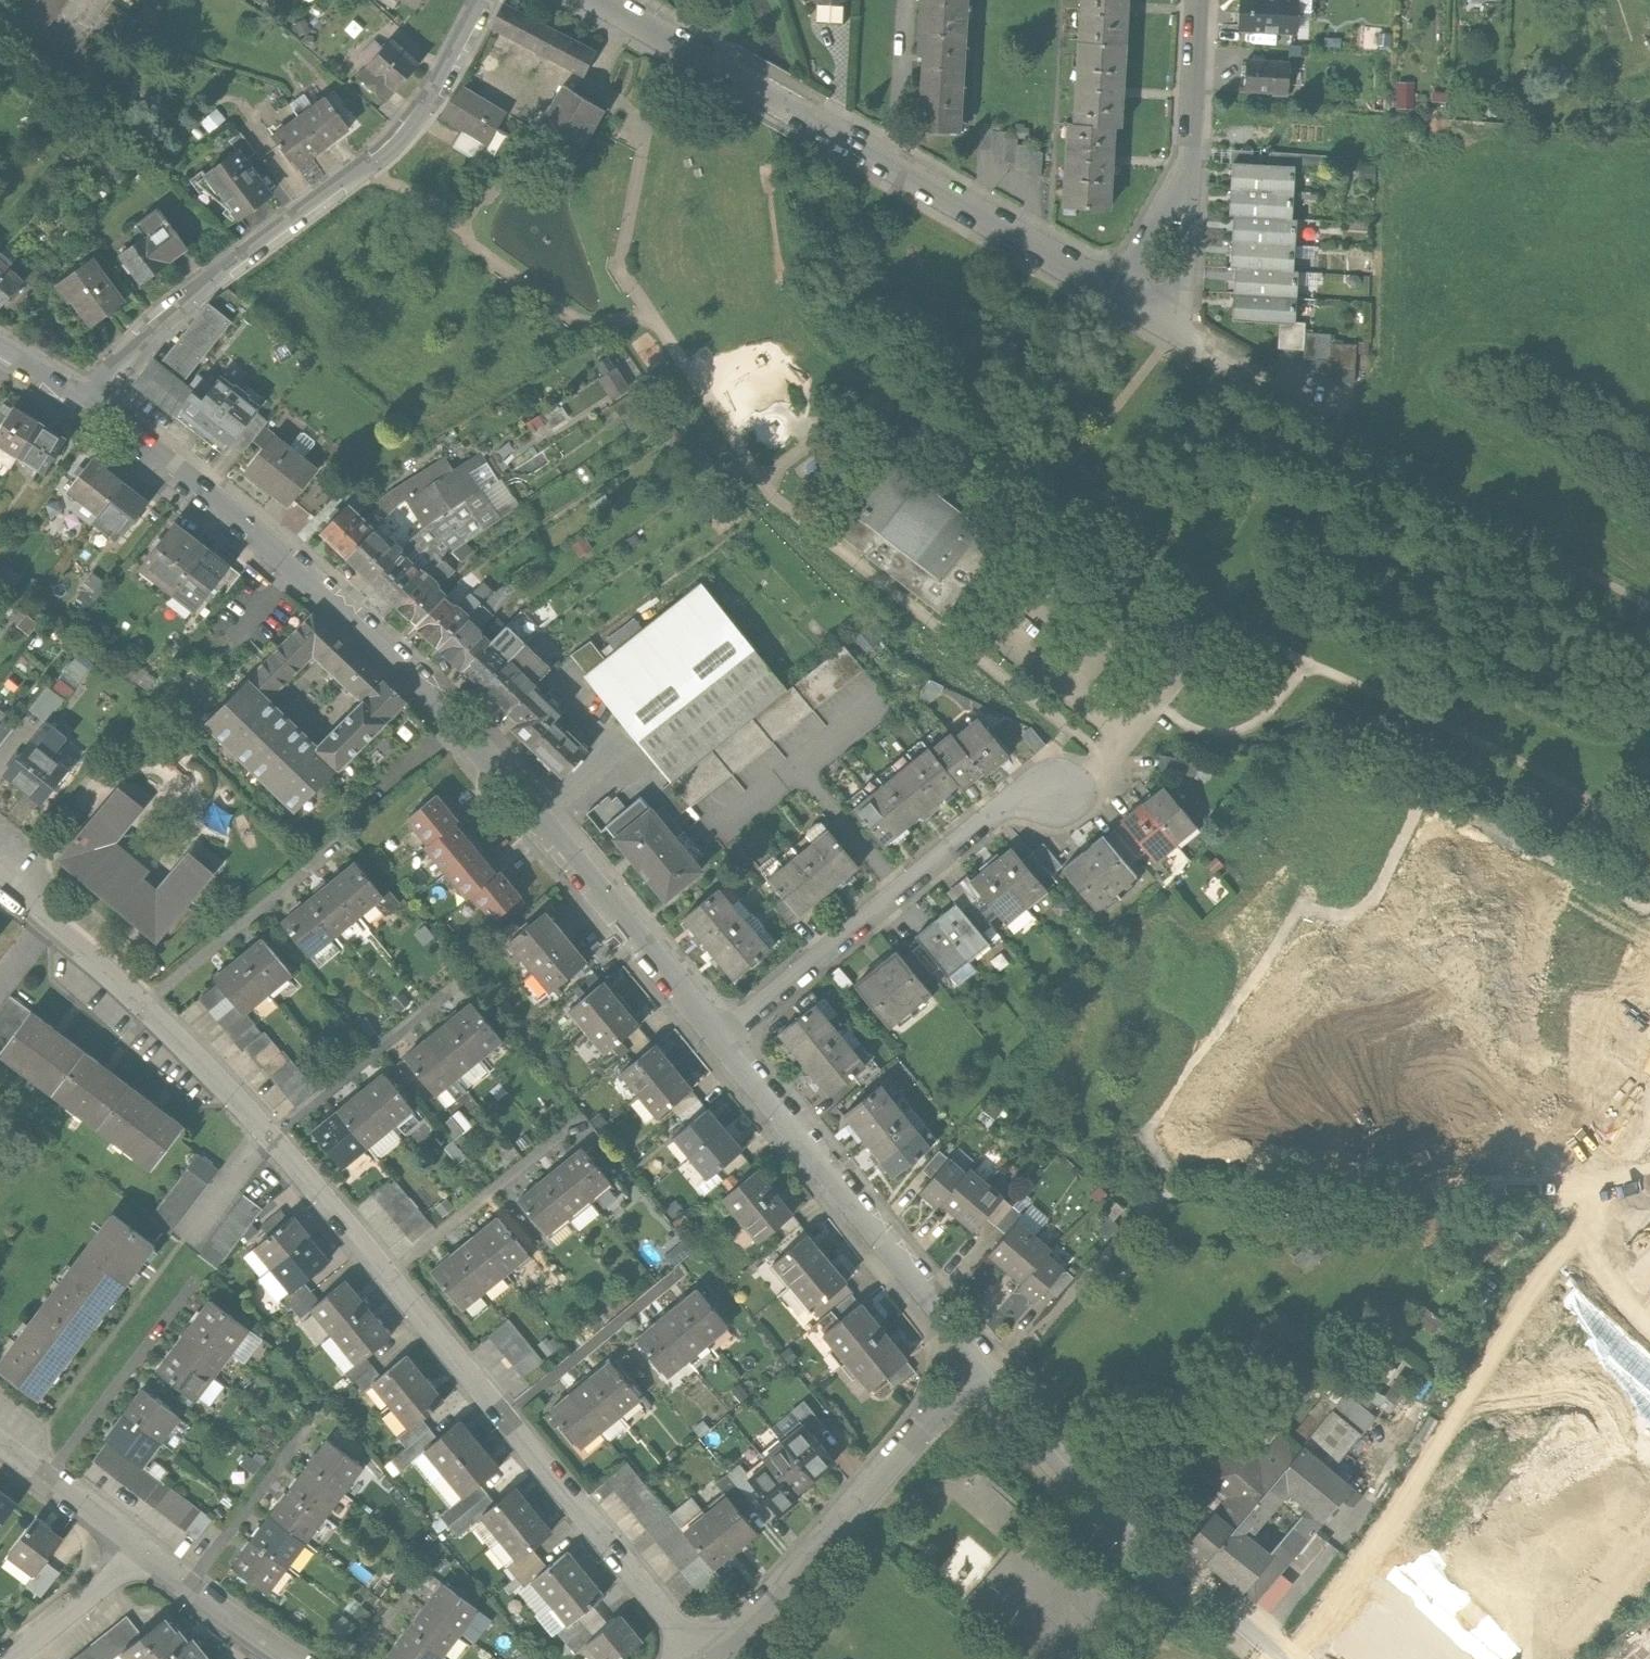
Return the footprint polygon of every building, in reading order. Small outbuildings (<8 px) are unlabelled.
[(922,25),(967,28),(969,0),(924,0),(922,25)] [(1080,40),(1126,43),(1129,0),(1083,0),(1080,40)] [(1238,28),(1293,33),(1296,0),(1240,0),(1238,28)] [(490,28),(584,76),(596,51),(502,4),(490,28)] [(961,132),(967,28),(922,25),(920,56),(926,56),(922,129),(961,132)] [(394,38),(359,75),(386,100),(420,63),(394,38)] [(1122,127),(1126,43),(1080,40),(1076,124),(1116,126),(1122,127)] [(1290,63),(1250,59),(1247,89),(1287,93),(1290,63)] [(506,114),(459,85),(440,118),(462,131),(485,145),(487,146),(497,130),(506,114)] [(604,110),(564,86),(537,132),(577,156),(604,110)] [(1409,104),(1410,87),(1398,87),(1398,104),(1409,104)] [(323,95),(297,114),(323,148),(349,128),(323,95)] [(1499,97),(1488,97),(1487,113),(1499,113),(1499,97)] [(297,168),(323,148),(297,114),(271,134),(297,168)] [(980,123),(979,147),(992,148),(991,154),(1004,155),(1004,162),(1017,162),(1016,169),(1029,169),(1029,176),(1040,176),(1042,152),(1030,151),(1030,144),(1017,144),(1017,137),(1005,136),(1005,130),(993,130),(993,124),(980,123)] [(1017,123),(1016,136),(1030,138),(1031,128),(1024,127),(1025,124),(1017,123)] [(1111,209),(1116,126),(1076,124),(1069,124),(1065,206),(1111,209)] [(1382,144),(1383,128),(1375,128),(1374,143),(1382,144)] [(511,138),(497,130),(487,146),(485,145),(480,155),(495,164),(511,138)] [(480,155),(485,145),(462,131),(452,148),(475,162),(480,155)] [(229,140),(236,150),(244,161),(254,154),(239,133),(229,140)] [(169,155),(178,162),(194,144),(185,137),(169,155)] [(232,212),(237,219),(269,196),(244,161),(236,150),(204,173),(216,190),(219,188),(235,210),(232,212)] [(1268,152),(1267,165),(1290,166),(1344,169),(1345,157),(1268,152)] [(1228,162),(1227,187),(1288,191),(1290,166),(1267,165),(1228,162)] [(1373,179),(1374,167),(1359,166),(1358,178),(1373,179)] [(1286,217),(1288,191),(1227,187),(1225,213),(1230,214),(1286,217)] [(120,255),(140,283),(187,249),(158,210),(137,225),(145,237),(120,255)] [(1230,214),(1229,239),(1290,243),(1292,217),(1286,217),(1230,214)] [(1288,269),(1290,243),(1229,239),(1227,265),(1232,265),(1288,269)] [(123,303),(92,258),(56,284),(69,302),(73,300),(91,326),(123,303)] [(0,261),(0,308),(23,283),(0,261)] [(1232,265),(1231,291),(1291,295),(1293,269),(1288,269),(1232,265)] [(1290,321),(1291,295),(1231,291),(1229,317),(1278,320),(1290,321)] [(207,303),(159,363),(182,381),(231,321),(207,303)] [(1278,320),(1276,347),(1302,349),(1303,332),(1303,322),(1290,321),(1278,320)] [(1301,357),(1314,358),(1316,333),(1303,332),(1302,349),(1301,357)] [(1329,334),(1316,333),(1314,358),(1314,370),(1327,371),(1328,358),(1329,342),(1329,334)] [(1354,344),(1329,342),(1328,358),(1327,371),(1326,380),(1352,382),(1354,344)] [(1367,342),(1358,342),(1358,352),(1367,352),(1367,342)] [(597,363),(605,375),(616,368),(609,356),(597,363)] [(203,398),(182,381),(159,363),(153,358),(133,383),(183,423),(203,398)] [(613,399),(629,389),(616,368),(605,375),(600,378),(613,399)] [(222,374),(203,398),(183,423),(222,454),(232,441),(244,451),(269,420),(257,411),(262,406),(222,374)] [(566,419),(556,404),(528,423),(533,431),(548,421),(553,428),(566,419)] [(626,418),(633,428),(653,415),(646,404),(626,418)] [(17,455),(38,422),(12,406),(6,416),(0,425),(0,444),(17,455)] [(64,438),(38,422),(17,455),(44,471),(64,438)] [(274,433),(244,471),(289,507),(320,469),(306,458),(318,444),(303,432),(291,447),(274,433)] [(0,444),(0,462),(10,468),(17,455),(0,444)] [(480,451),(454,468),(406,500),(425,528),(499,479),(480,451)] [(445,454),(389,492),(376,503),(389,514),(400,504),(406,500),(454,468),(445,454)] [(79,499),(94,511),(119,480),(92,458),(67,490),(79,499)] [(892,458),(836,531),(946,616),(1002,543),(892,458)] [(499,479),(425,528),(418,534),(444,558),(454,550),(461,560),(474,552),(467,541),(520,505),(501,477),(499,479)] [(146,501),(119,480),(94,511),(121,532),(146,501)] [(114,542),(121,532),(94,511),(79,499),(70,510),(90,525),(91,523),(114,542)] [(61,513),(58,501),(46,505),(50,516),(61,513)] [(322,530),(348,556),(374,529),(348,503),(322,530)] [(138,568),(166,589),(201,544),(173,523),(138,568)] [(348,556),(372,580),(399,552),(374,529),(348,556)] [(642,542),(636,534),(626,540),(632,549),(642,542)] [(228,565),(201,544),(166,589),(194,610),(212,585),(228,565)] [(372,580),(398,605),(425,578),(399,552),(372,580)] [(241,574),(228,565),(212,585),(225,595),(241,574)] [(107,584),(92,573),(81,587),(97,598),(107,584)] [(398,605),(417,624),(444,597),(425,578),(398,605)] [(507,579),(494,592),(482,604),(494,615),(518,590),(510,582),(507,579)] [(484,581),(471,594),(482,604),(494,592),(484,581)] [(702,583),(585,676),(672,785),(789,692),(702,583)] [(471,594),(459,606),(469,616),(482,628),(494,615),(482,604),(471,594)] [(417,624),(440,646),(469,616),(459,606),(451,604),(444,597),(417,624)] [(295,811),(404,701),(383,680),(380,683),(312,616),(206,723),(295,811)] [(440,646),(464,670),(491,643),(482,635),(482,628),(469,616),(440,646)] [(51,632),(47,639),(55,644),(59,637),(51,632)] [(464,670),(483,688),(509,661),(491,643),(464,670)] [(864,670),(846,647),(789,692),(672,785),(691,808),(864,670)] [(483,688),(509,713),(535,686),(509,661),(483,688)] [(146,672),(132,662),(122,677),(137,686),(146,672)] [(919,693),(935,700),(942,685),(926,678),(919,693)] [(562,713),(535,686),(509,713),(518,723),(513,728),(531,745),(554,722),(562,713)] [(15,726),(0,714),(0,744),(15,726)] [(980,719),(956,739),(983,772),(987,776),(1010,757),(980,719)] [(45,722),(4,774),(41,803),(67,770),(50,756),(65,738),(45,722)] [(586,753),(554,722),(531,745),(562,776),(586,753)] [(1023,735),(1038,753),(1046,746),(1032,728),(1023,735)] [(963,788),(983,772),(956,739),(953,736),(933,752),(959,784),(963,788)] [(930,749),(915,761),(944,796),(959,784),(933,752),(930,749)] [(915,761),(900,774),(928,808),(944,796),(915,761)] [(900,774),(885,786),(913,821),(928,808),(900,774)] [(143,807),(117,786),(56,860),(157,943),(214,875),(186,852),(155,889),(142,879),(149,870),(115,842),(143,807)] [(885,786),(870,798),(898,833),(913,821),(885,786)] [(1165,788),(1144,804),(1176,844),(1196,828),(1165,788)] [(408,820),(428,844),(455,823),(458,821),(438,796),(408,820)] [(602,832),(607,827),(606,825),(627,808),(618,797),(612,802),(608,797),(587,814),(602,832)] [(607,827),(616,838),(650,811),(640,798),(627,808),(606,825),(607,827)] [(883,845),(898,833),(870,798),(855,811),(883,845)] [(1155,860),(1176,844),(1144,804),(1124,821),(1155,860)] [(616,838),(642,870),(678,840),(653,808),(650,811),(616,838)] [(425,847),(446,874),(476,849),(455,823),(428,844),(425,847)] [(828,833),(813,845),(843,881),(858,869),(828,833)] [(1134,877),(1102,838),(1063,870),(1094,909),(1134,877)] [(704,872),(678,840),(642,870),(668,901),(704,872)] [(828,893),(843,881),(813,845),(798,857),(828,893)] [(1043,845),(1033,853),(1050,874),(1052,876),(1062,868),(1043,845)] [(498,876),(476,849),(446,874),(468,900),(473,896),(498,876)] [(1012,849),(992,866),(1024,905),(1044,888),(1039,882),(1023,862),(1012,849)] [(1039,882),(1050,874),(1033,853),(1023,862),(1039,882)] [(798,857),(783,869),(813,906),(828,893),(798,857)] [(1154,881),(1138,860),(1131,866),(1147,887),(1154,881)] [(355,863),(331,882),(358,916),(376,902),(382,897),(355,863)] [(1003,922),(1024,905),(992,866),(971,883),(982,896),(998,916),(1003,922)] [(798,918),(813,906),(783,869),(768,882),(783,900),(798,918)] [(502,872),(498,876),(473,896),(493,921),(522,898),(502,872)] [(331,882),(307,901),(335,935),(358,916),(331,882)] [(948,894),(958,905),(963,912),(973,904),(974,903),(959,884),(948,894)] [(685,918),(697,933),(732,905),(720,890),(685,918)] [(390,891),(382,897),(376,902),(386,915),(400,904),(390,891)] [(982,896),(974,903),(973,904),(989,924),(998,916),(982,896)] [(788,926),(798,918),(783,900),(773,907),(788,926)] [(311,954),(335,935),(307,901),(283,920),(311,954)] [(1070,911),(1062,901),(1052,909),(1060,919),(1070,911)] [(697,933),(710,948),(744,920),(732,905),(697,933)] [(958,905),(937,922),(971,963),(991,946),(963,912),(958,905)] [(510,943),(530,968),(566,938),(546,913),(510,943)] [(710,948),(722,963),(757,935),(744,920),(710,948)] [(950,979),(971,963),(937,922),(917,939),(922,944),(942,969),(950,979)] [(434,937),(425,926),(415,934),(424,945),(434,937)] [(769,950),(757,935),(722,963),(734,979),(769,950)] [(587,962),(566,938),(530,968),(551,992),(587,962)] [(263,940),(240,959),(268,993),(292,974),(263,940)] [(922,944),(912,953),(931,977),(942,969),(922,944)] [(921,985),(931,977),(912,953),(902,961),(921,985)] [(896,954),(856,987),(890,1029),(930,996),(921,985),(902,961),(896,954)] [(245,1012),(268,993),(240,959),(216,978),(220,982),(245,1012)] [(220,982),(199,999),(242,1051),(245,1049),(261,1068),(262,1067),(295,1108),(316,1091),(283,1051),(281,1053),(264,1032),(262,1034),(245,1012),(220,982)] [(570,1010),(588,1032),(622,1003),(604,982),(570,1010)] [(32,1013),(10,997),(0,1010),(0,1055),(32,1013)] [(639,1025),(622,1003),(588,1032),(605,1053),(639,1025)] [(470,1004),(449,1022),(480,1060),(501,1043),(470,1004)] [(1051,1004),(1038,1017),(1046,1025),(1059,1011),(1051,1004)] [(782,1034),(794,1050),(831,1021),(818,1005),(782,1034)] [(49,1094),(82,1051),(32,1013),(0,1055),(0,1057),(49,1094)] [(794,1050),(806,1066),(843,1037),(831,1021),(794,1050)] [(449,1022),(427,1040),(458,1078),(480,1060),(449,1022)] [(806,1066),(819,1081),(855,1053),(843,1037),(806,1066)] [(437,1095),(458,1078),(427,1040),(406,1057),(437,1095)] [(614,1050),(621,1057),(628,1050),(622,1043),(614,1050)] [(624,1073),(641,1094),(673,1067),(656,1047),(624,1073)] [(132,1089),(82,1051),(49,1094),(100,1132),(132,1089)] [(868,1069),(855,1053),(819,1081),(831,1097),(868,1069)] [(546,1075),(539,1063),(531,1067),(539,1079),(546,1075)] [(691,1088),(673,1067),(641,1094),(658,1115),(670,1106),(689,1089),(691,1088)] [(382,1076),(360,1095),(389,1131),(412,1112),(382,1076)] [(845,1115),(858,1131),(894,1102),(882,1086),(845,1115)] [(183,1127),(132,1089),(100,1132),(150,1171),(183,1127)] [(670,1106),(679,1117),(698,1100),(689,1089),(670,1106)] [(360,1095),(337,1113),(366,1149),(389,1131),(360,1095)] [(707,1111),(698,1100),(679,1117),(687,1127),(707,1111)] [(858,1131),(870,1146),(906,1117),(894,1102),(858,1131)] [(675,1137),(692,1157),(724,1130),(708,1110),(707,1111),(687,1127),(675,1137)] [(344,1168),(366,1149),(337,1113),(314,1132),(344,1168)] [(870,1146),(882,1162),(918,1133),(906,1117),(870,1146)] [(442,1125),(455,1141),(462,1135),(464,1133),(452,1118),(442,1125)] [(741,1149),(724,1130),(692,1157),(708,1176),(741,1149)] [(931,1148),(918,1133),(882,1162),(894,1177),(931,1148)] [(533,1143),(527,1134),(518,1142),(524,1150),(533,1143)] [(455,1141),(454,1142),(466,1157),(468,1160),(477,1153),(462,1135),(455,1141)] [(446,1148),(458,1163),(466,1157),(454,1142),(446,1148)] [(581,1150),(560,1167),(589,1202),(610,1184),(581,1150)] [(923,1170),(933,1180),(951,1160),(940,1150),(923,1170)] [(218,1170),(197,1154),(149,1219),(170,1235),(218,1170)] [(933,1180),(922,1193),(939,1207),(942,1203),(967,1174),(951,1160),(933,1180)] [(560,1167),(539,1185),(568,1219),(589,1202),(560,1167)] [(942,1203),(959,1217),(988,1183),(972,1169),(967,1174),(942,1203)] [(724,1198),(742,1220),(775,1193),(757,1171),(724,1198)] [(732,1176),(723,1183),(729,1191),(738,1184),(732,1176)] [(373,1194),(417,1246),(436,1229),(393,1177),(373,1194)] [(1005,1197),(988,1183),(959,1217),(975,1231),(987,1218),(1003,1199),(1005,1197)] [(547,1237),(568,1219),(539,1185),(518,1202),(547,1237)] [(1037,1198),(1029,1190),(1017,1203),(1025,1211),(1037,1198)] [(793,1214),(775,1193),(742,1220),(760,1242),(793,1214)] [(263,1210),(244,1196),(199,1255),(218,1270),(263,1210)] [(1023,1216),(1003,1199),(987,1218),(1006,1235),(1018,1222),(1023,1216)] [(454,1208),(446,1200),(435,1209),(443,1217),(454,1208)] [(683,1210),(675,1201),(666,1210),(674,1218),(683,1210)] [(1106,1215),(1111,1219),(1114,1222),(1125,1211),(1117,1203),(1106,1215)] [(694,1227),(685,1216),(675,1224),(684,1235),(694,1227)] [(255,1250),(271,1269),(310,1237),(294,1218),(255,1250)] [(497,1218),(475,1237),(507,1276),(529,1258),(497,1218)] [(111,1219),(72,1270),(114,1301),(152,1251),(111,1219)] [(1099,1231),(1109,1240),(1120,1227),(1114,1222),(1111,1219),(1099,1231)] [(989,1255),(1006,1269),(1034,1236),(1018,1222),(1006,1235),(989,1255)] [(1051,1250),(1034,1236),(1006,1269),(1022,1284),(1047,1255),(1051,1250)] [(329,1260),(310,1237),(271,1269),(290,1292),(303,1282),(329,1260)] [(475,1237),(453,1255),(485,1294),(507,1276),(475,1237)] [(774,1265),(793,1288),(825,1261),(806,1238),(774,1265)] [(1493,1248),(1482,1240),(1472,1254),(1483,1262),(1493,1248)] [(463,1312),(485,1294),(453,1255),(431,1273),(463,1312)] [(1065,1270),(1047,1255),(1022,1284),(1018,1289),(1035,1304),(1049,1289),(1065,1270)] [(845,1284),(825,1261),(793,1288),(813,1311),(845,1284)] [(72,1270),(34,1320),(75,1351),(114,1301),(72,1270)] [(1074,1278),(1065,1270),(1049,1289),(1058,1297),(1074,1278)] [(311,1309),(331,1334),(366,1306),(345,1281),(320,1302),(311,1309)] [(288,1311),(291,1308),(311,1292),(303,1282),(290,1292),(280,1301),(288,1311)] [(320,1302),(311,1292),(291,1308),(300,1318),(311,1309),(320,1302)] [(698,1292),(678,1308),(709,1345),(728,1329),(698,1292)] [(833,1313),(840,1322),(860,1306),(852,1297),(833,1313)] [(212,1301),(194,1324),(232,1352),(249,1330),(212,1301)] [(825,1335),(848,1362),(885,1332),(862,1305),(860,1306),(840,1322),(825,1335)] [(389,1335),(366,1306),(331,1334),(355,1363),(364,1356),(389,1335)] [(1421,1307),(1412,1320),(1431,1334),(1440,1321),(1421,1307)] [(678,1308),(659,1324),(689,1361),(709,1345),(678,1308)] [(75,1351),(34,1320),(0,1364),(0,1374),(37,1402),(75,1351)] [(508,1320),(488,1337),(523,1378),(543,1361),(508,1320)] [(214,1375),(232,1352),(194,1324),(177,1347),(214,1375)] [(670,1377),(689,1361),(659,1324),(639,1340),(670,1377)] [(907,1360),(885,1332),(848,1362),(870,1390),(887,1376),(907,1360)] [(546,1338),(538,1345),(548,1357),(560,1347),(553,1339),(549,1342),(546,1338)] [(197,1398),(214,1375),(177,1347),(160,1369),(197,1398)] [(343,1373),(352,1383),(373,1366),(364,1356),(355,1363),(343,1373)] [(373,1384),(391,1406),(425,1378),(407,1356),(382,1377),(373,1384)] [(915,1369),(907,1360),(887,1376),(895,1385),(915,1369)] [(1413,1369),(1403,1363),(1397,1373),(1407,1379),(1413,1369)] [(611,1364),(591,1380),(621,1416),(641,1400),(611,1364)] [(382,1377),(373,1366),(352,1383),(361,1394),(373,1384),(382,1377)] [(1436,1367),(1428,1377),(1438,1384),(1446,1374),(1436,1367)] [(1375,1393),(1368,1402),(1372,1404),(1386,1414),(1408,1383),(1397,1376),(1382,1398),(1375,1393)] [(444,1400),(425,1378),(391,1406),(410,1428),(421,1419),(444,1400)] [(591,1380),(572,1396),(602,1432),(621,1416),(591,1380)] [(1335,1381),(1288,1437),(1300,1448),(1330,1412),(1345,1394),(1348,1391),(1335,1381)] [(749,1397),(739,1385),(731,1392),(740,1404),(749,1397)] [(1354,1391),(1349,1397),(1366,1412),(1372,1404),(1368,1402),(1354,1391)] [(145,1393),(126,1418),(160,1444),(179,1419),(145,1393)] [(1349,1397),(1345,1394),(1330,1412),(1358,1436),(1373,1418),(1366,1412),(1349,1397)] [(582,1448),(602,1432),(572,1396),(552,1412),(582,1448)] [(792,1412),(805,1428),(813,1437),(824,1427),(820,1422),(804,1403),(792,1412)] [(1330,1412),(1300,1448),(1328,1471),(1358,1436),(1330,1412)] [(829,1415),(820,1422),(824,1427),(813,1437),(833,1462),(854,1445),(829,1415)] [(142,1468),(160,1444),(126,1418),(108,1442),(142,1468)] [(398,1438),(406,1449),(429,1429),(421,1419),(410,1428),(398,1438)] [(424,1451),(443,1473),(478,1444),(460,1421),(438,1440),(424,1451)] [(704,1421),(693,1429),(701,1438),(711,1430),(704,1421)] [(833,1462),(813,1437),(805,1428),(786,1444),(816,1481),(836,1465),(833,1462)] [(438,1440),(429,1429),(406,1449),(391,1461),(400,1471),(424,1451),(438,1440)] [(1228,1497),(1212,1516),(1230,1531),(1300,1448),(1288,1437),(1281,1432),(1258,1460),(1237,1443),(1206,1479),(1228,1497)] [(329,1441),(310,1466),(345,1493),(364,1468),(329,1441)] [(148,1473),(142,1468),(108,1442),(93,1462),(198,1541),(213,1522),(161,1482),(148,1473)] [(498,1467),(478,1444),(443,1473),(462,1496),(478,1483),(498,1467)] [(796,1498),(816,1481),(786,1444),(766,1461),(770,1466),(796,1498)] [(1328,1471),(1300,1448),(1230,1531),(1204,1562),(1241,1593),(1270,1559),(1267,1556),(1248,1540),(1287,1494),(1306,1509),(1321,1522),(1349,1489),(1328,1471)] [(626,1462),(605,1479),(702,1598),(723,1580),(715,1571),(685,1534),(626,1462)] [(155,1463),(148,1473),(161,1482),(168,1473),(155,1463)] [(310,1466),(291,1491),(326,1518),(345,1493),(310,1466)] [(740,1466),(729,1475),(752,1503),(763,1494),(752,1480),(740,1466)] [(800,1503),(796,1498),(770,1466),(752,1480),(763,1494),(782,1518),(800,1503)] [(740,1513),(752,1503),(729,1475),(717,1485),(728,1499),(740,1513)] [(457,1537),(480,1518),(496,1504),(478,1483),(462,1496),(439,1515),(457,1537)] [(480,1518),(497,1539),(532,1511),(514,1490),(496,1504),(480,1518)] [(291,1491),(272,1516),(306,1542),(326,1518),(291,1491)] [(17,1505),(0,1492),(0,1527),(17,1505)] [(728,1499),(707,1516),(737,1554),(759,1536),(740,1513),(728,1499)] [(1306,1509),(1267,1556),(1270,1559),(1282,1569),(1321,1522),(1306,1509)] [(549,1531),(532,1511),(497,1539),(515,1560),(530,1547),(549,1531)] [(272,1516),(253,1540),(287,1567),(306,1542),(272,1516)] [(715,1571),(737,1554),(707,1516),(685,1534),(715,1571)] [(1204,1562),(1230,1531),(1212,1516),(1186,1547),(1204,1562)] [(35,1520),(7,1560),(33,1578),(37,1572),(39,1574),(46,1564),(63,1541),(35,1520)] [(268,1592),(287,1567),(253,1540),(234,1565),(268,1592)] [(524,1589),(533,1582),(548,1569),(530,1547),(515,1560),(506,1567),(524,1589)] [(533,1582),(550,1603),(585,1575),(568,1553),(548,1569),(533,1582)] [(1282,1569),(1270,1559),(1241,1593),(1253,1603),(1282,1569)] [(59,1573),(46,1564),(39,1574),(37,1572),(33,1578),(29,1583),(44,1594),(59,1573)] [(603,1596),(585,1575),(550,1603),(568,1624),(592,1605),(603,1596)] [(444,1584),(426,1607),(461,1634),(479,1610),(444,1584)] [(558,1633),(567,1644),(601,1616),(592,1605),(568,1624),(558,1633)] [(426,1607),(408,1631),(443,1657),(461,1634),(426,1607)] [(609,1626),(601,1616),(567,1644),(575,1654),(588,1643),(609,1626)] [(643,1643),(621,1616),(609,1626),(588,1643),(601,1658),(623,1658),(643,1643)] [(118,1657),(143,1637),(127,1618),(76,1658),(116,1658),(118,1657)] [(185,1645),(165,1620),(143,1637),(118,1657),(120,1658),(168,1658),(185,1645)] [(443,1657),(408,1631),(390,1655),(396,1658),(442,1658),(443,1657)] [(190,1641),(185,1645),(168,1658),(204,1658),(190,1641)] [(529,1650),(518,1658),(537,1658),(529,1650)]
